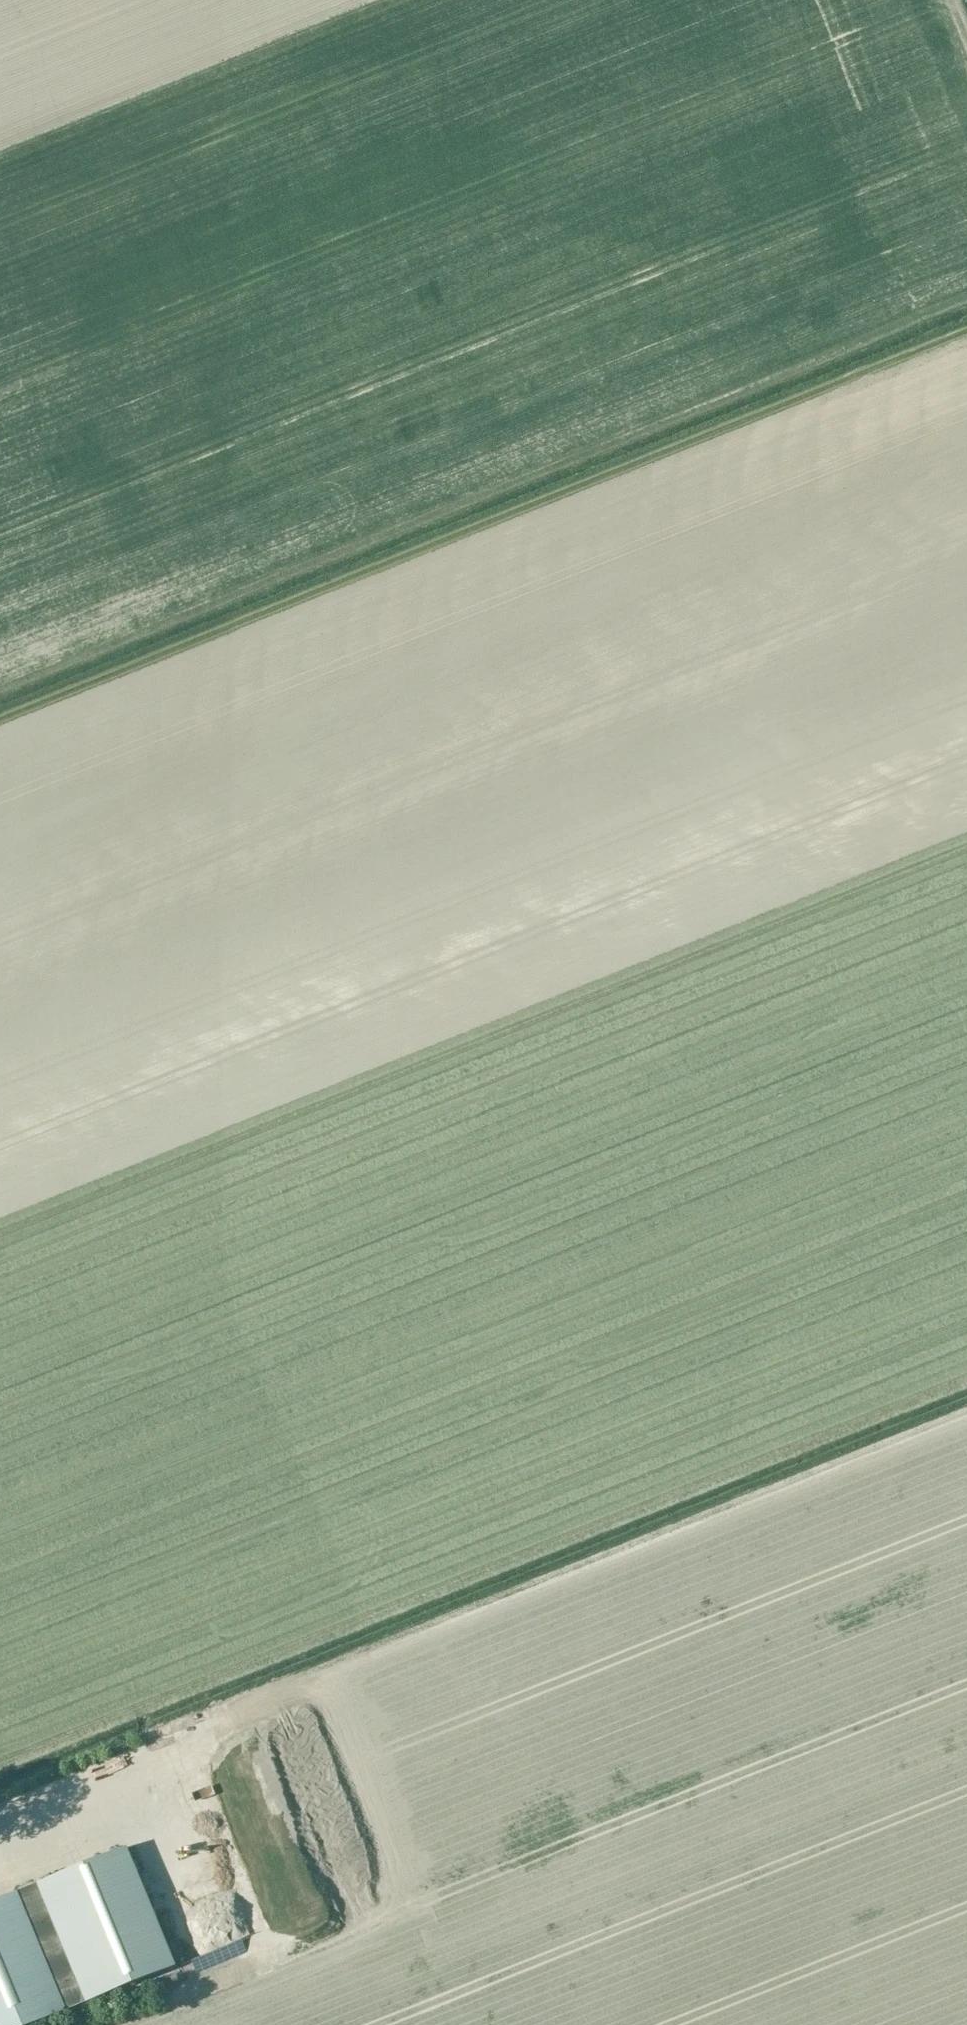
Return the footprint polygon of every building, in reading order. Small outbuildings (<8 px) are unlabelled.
[(56,1778),(76,1778),(76,1768),(56,1768),(56,1778)] [(123,1848),(35,1885),(84,2003),(173,1967),(123,1848)] [(0,1899),(0,2024),(30,2024),(67,2010),(18,1892),(0,1899)]
